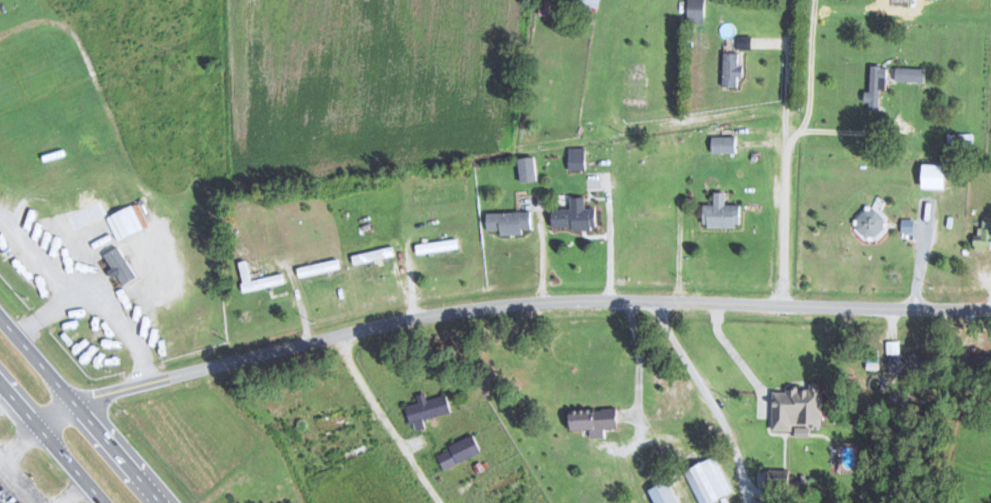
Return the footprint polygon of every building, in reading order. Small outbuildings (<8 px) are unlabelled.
[(598,11),(601,0),(577,0),(576,7),(598,11)] [(688,23),(706,23),(706,0),(688,0),(688,23)] [(741,87),(741,53),(723,53),(723,87),(741,87)] [(868,111),(884,111),(884,66),(869,66),(868,111)] [(924,83),(924,68),(896,68),(896,83),(924,83)] [(642,102),(642,73),(625,73),(625,102),(642,102)] [(739,154),(739,137),(710,137),(710,154),(739,154)] [(567,171),(586,171),(586,150),(567,150),(567,171)] [(538,181),(536,156),(516,158),(519,182),(538,181)] [(919,189),(947,189),(947,166),(919,166),(919,189)] [(713,206),(703,206),(702,229),(740,229),(740,206),(725,206),(725,194),(713,194),(713,206)] [(855,225),(871,240),(887,225),(870,209),(855,225)] [(598,210),(551,210),(551,230),(598,230),(598,210)] [(486,212),(485,234),(534,234),(534,212),(486,212)] [(976,222),(976,250),(990,250),(990,222),(976,222)] [(414,244),(415,253),(460,249),(459,240),(414,244)] [(138,277),(118,246),(103,256),(124,287),(138,277)] [(395,256),(394,247),(351,255),(353,264),(395,256)] [(296,269),(299,278),(340,267),(337,258),(296,269)] [(282,282),(281,275),(251,282),(247,265),(240,267),(246,291),(282,282)] [(915,355),(889,355),(889,374),(915,374),(915,355)] [(968,355),(968,375),(990,375),(990,355),(968,355)] [(453,412),(449,395),(428,400),(427,395),(406,400),(413,431),(427,428),(425,419),(453,412)] [(619,409),(575,409),(575,430),(619,430),(619,409)] [(317,436),(351,428),(347,411),(313,419),(317,436)] [(460,463),(453,448),(436,456),(443,470),(460,463)] [(700,502),(708,502),(734,493),(720,456),(687,468),(700,502)] [(649,489),(655,502),(677,502),(668,481),(649,489)] [(237,483),(227,489),(236,502),(249,502),(237,483)]
